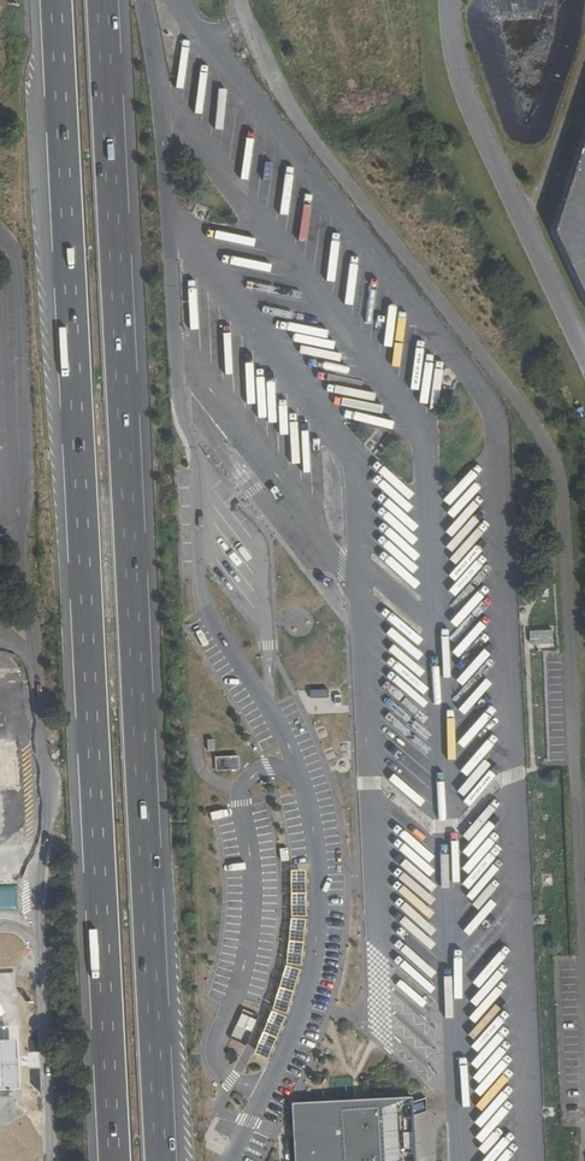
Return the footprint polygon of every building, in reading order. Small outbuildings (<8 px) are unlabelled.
[(557,229),(584,289),(584,141),(557,229)] [(303,243),(311,199),(303,197),(295,241),(303,243)] [(222,241),(221,247),(242,251),(244,245),(222,241)] [(228,253),(227,259),(266,269),(268,263),(228,253)] [(552,628),(528,629),(529,643),(552,642),(552,628)] [(236,769),(235,756),(213,759),(215,771),(236,769)] [(0,1045),(0,1094),(24,1093),(22,1044),(0,1045)] [(290,1104),(293,1160),(413,1160),(410,1099),(290,1104)]
